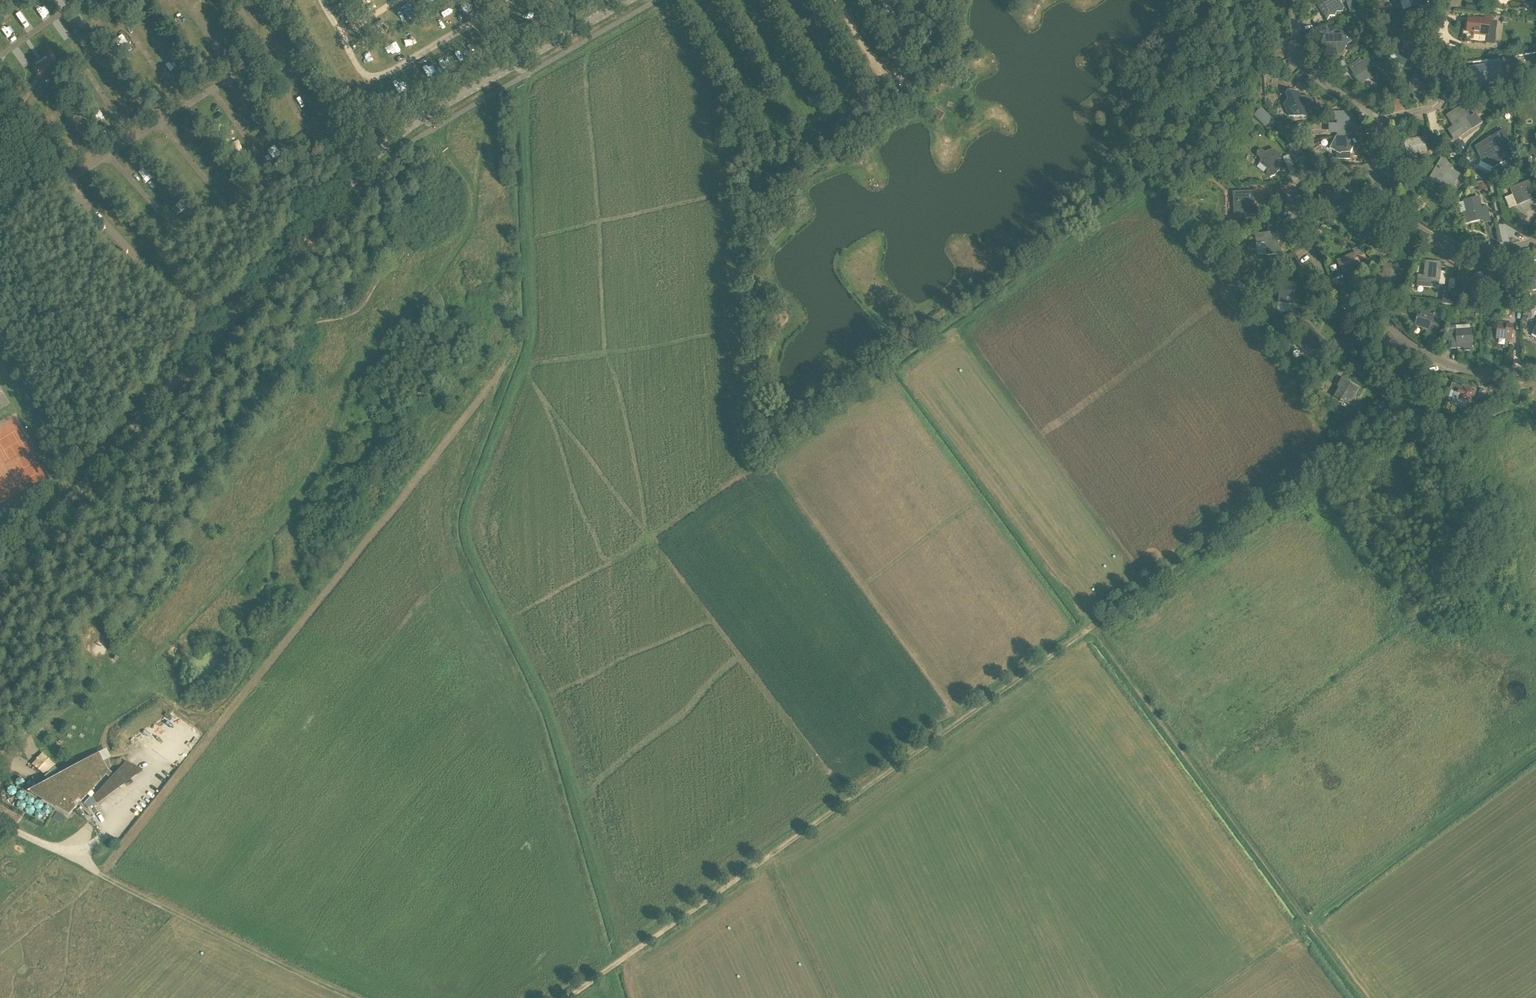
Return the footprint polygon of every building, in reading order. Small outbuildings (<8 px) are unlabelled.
[(1323,4),(1328,12),(1323,14),(1327,21),(1330,16),(1335,16),(1337,12),(1342,12),(1344,8),(1340,0),(1325,0),(1323,4)] [(1357,0),(1350,0),(1348,1),(1351,6),(1349,7),(1353,15),(1362,10),(1357,0)] [(1387,0),(1377,6),(1382,15),(1392,9),(1387,0)] [(1411,1),(1412,5),(1417,6),(1418,10),(1423,11),(1426,7),(1425,3),(1427,0),(1408,0),(1411,1)] [(184,11),(176,16),(182,26),(190,21),(184,11)] [(1489,20),(1474,18),(1473,23),(1468,22),(1467,31),(1474,32),(1474,34),(1488,35),(1489,20)] [(1406,22),(1398,20),(1396,29),(1404,31),(1406,22)] [(1351,38),(1348,34),(1344,34),(1335,35),(1334,23),(1325,26),(1327,31),(1321,44),(1323,48),(1328,48),(1331,51),(1335,51),(1338,55),(1343,54),(1345,50),(1351,38)] [(148,39),(158,33),(154,25),(143,31),(148,39)] [(1370,31),(1363,34),(1367,42),(1375,39),(1370,31)] [(120,49),(128,43),(123,35),(114,41),(120,49)] [(1416,42),(1412,39),(1405,44),(1400,41),(1395,43),(1396,49),(1399,51),(1399,55),(1407,59),(1412,58),(1412,53),(1416,51),(1416,42)] [(1351,46),(1349,51),(1354,53),(1359,52),(1359,47),(1355,44),(1351,46)] [(60,72),(50,57),(33,68),(43,83),(60,72)] [(1370,57),(1361,63),(1359,60),(1349,68),(1354,73),(1352,75),(1359,84),(1371,76),(1372,78),(1380,72),(1370,57)] [(1478,67),(1469,68),(1470,77),(1473,76),(1474,85),(1497,82),(1499,78),(1507,77),(1506,70),(1508,69),(1507,62),(1484,66),(1484,69),(1479,70),(1478,67)] [(148,83),(156,81),(153,72),(145,74),(148,83)] [(1426,87),(1429,81),(1414,74),(1409,83),(1410,93),(1414,95),(1414,100),(1418,102),(1426,97),(1426,87)] [(1312,101),(1310,97),(1300,96),(1299,92),(1288,91),(1286,95),(1288,100),(1284,105),(1289,116),(1306,118),(1309,113),(1307,109),(1312,101)] [(125,109),(128,116),(137,112),(134,105),(125,109)] [(1274,119),(1261,107),(1254,115),(1266,127),(1274,119)] [(1464,108),(1450,117),(1456,126),(1449,131),(1455,140),(1475,126),(1464,108)] [(1350,121),(1352,116),(1350,112),(1340,112),(1337,117),(1340,121),(1338,125),(1340,129),(1338,133),(1341,137),(1350,136),(1355,128),(1350,121)] [(75,140),(67,129),(57,136),(65,147),(75,140)] [(1255,130),(1250,133),(1253,138),(1259,135),(1255,130)] [(1491,138),(1492,144),(1484,149),(1484,155),(1481,161),(1489,166),(1493,163),(1497,165),(1501,162),(1501,157),(1501,146),(1507,142),(1508,132),(1501,130),(1491,138)] [(1350,136),(1341,137),(1336,137),(1330,149),(1336,152),(1336,158),(1350,159),(1350,153),(1351,153),(1355,144),(1350,136)] [(1423,137),(1417,139),(1417,140),(1406,142),(1409,154),(1419,152),(1420,154),(1426,153),(1423,137)] [(1208,143),(1205,145),(1213,155),(1209,158),(1215,165),(1218,162),(1220,166),(1223,163),(1208,143)] [(1303,157),(1296,146),(1294,147),(1292,144),(1287,148),(1296,161),(1303,157)] [(1282,155),(1274,149),(1265,152),(1262,150),(1258,151),(1257,156),(1260,158),(1260,163),(1267,169),(1266,174),(1271,177),(1275,175),(1281,169),(1281,166),(1280,166),(1281,163),(1277,161),(1277,159),(1281,159),(1282,155)] [(1441,159),(1433,173),(1439,177),(1436,181),(1440,183),(1446,186),(1445,187),(1451,190),(1460,174),(1445,166),(1447,162),(1441,159)] [(1526,189),(1527,189),(1525,183),(1510,189),(1513,195),(1515,194),(1519,204),(1530,200),(1526,189)] [(1338,190),(1326,194),(1331,213),(1344,209),(1338,190)] [(1257,205),(1254,205),(1252,205),(1252,202),(1254,202),(1254,192),(1234,193),(1235,215),(1257,214),(1257,205)] [(1464,201),(1467,212),(1468,212),(1471,222),(1481,220),(1482,223),(1490,221),(1487,206),(1481,208),(1479,197),(1464,201)] [(1383,228),(1376,221),(1367,224),(1362,223),(1360,232),(1364,232),(1368,236),(1372,240),(1379,246),(1381,237),(1383,228)] [(1523,221),(1521,229),(1528,231),(1530,223),(1523,221)] [(1267,224),(1268,233),(1255,234),(1256,244),(1265,243),(1267,256),(1280,254),(1278,234),(1277,223),(1267,224)] [(1224,262),(1236,256),(1232,248),(1220,254),(1224,262)] [(1362,250),(1356,253),(1337,262),(1342,273),(1368,261),(1362,250)] [(1298,258),(1294,252),(1283,260),(1287,265),(1298,258)] [(1383,258),(1376,252),(1370,259),(1377,265),(1383,258)] [(1439,277),(1441,260),(1426,259),(1424,275),(1426,276),(1425,286),(1437,288),(1438,277),(1439,277)] [(1403,280),(1408,280),(1408,275),(1404,274),(1404,270),(1392,269),(1392,265),(1384,264),(1383,274),(1379,274),(1378,286),(1402,288),(1403,280)] [(1468,276),(1467,291),(1491,292),(1492,277),(1468,276)] [(1256,278),(1249,283),(1253,288),(1260,283),(1256,278)] [(1295,284),(1280,283),(1279,302),(1294,303),(1295,284)] [(1454,290),(1448,290),(1448,298),(1444,298),(1443,304),(1453,304),(1454,290)] [(1523,310),(1530,311),(1532,304),(1525,302),(1523,310)] [(1437,334),(1444,308),(1437,306),(1434,316),(1419,311),(1415,325),(1423,328),(1421,332),(1428,334),(1429,332),(1437,334)] [(1296,332),(1303,340),(1313,351),(1324,341),(1313,330),(1306,323),(1296,332)] [(1513,325),(1498,323),(1497,338),(1511,339),(1513,325)] [(1471,330),(1456,331),(1457,345),(1472,344),(1471,330)] [(1336,342),(1340,349),(1347,344),(1342,338),(1336,342)] [(1318,358),(1322,364),(1326,361),(1322,355),(1318,358)] [(1432,372),(1428,375),(1432,381),(1436,378),(1432,372)] [(1349,405),(1359,388),(1343,379),(1339,385),(1341,386),(1335,397),(1349,405)] [(1476,390),(1463,387),(1456,384),(1451,402),(1453,404),(1465,408),(1467,401),(1472,403),(1476,390)] [(1507,391),(1497,393),(1498,401),(1508,399),(1507,391)] [(43,752),(31,764),(44,777),(56,765),(43,752)] [(103,763),(100,757),(51,786),(29,798),(56,811),(57,810),(70,817),(77,811),(74,808),(79,803),(82,806),(107,779),(105,777),(108,773),(103,763)] [(105,777),(107,779),(111,781),(94,799),(98,805),(144,774),(126,762),(114,777),(108,773),(105,777)]
